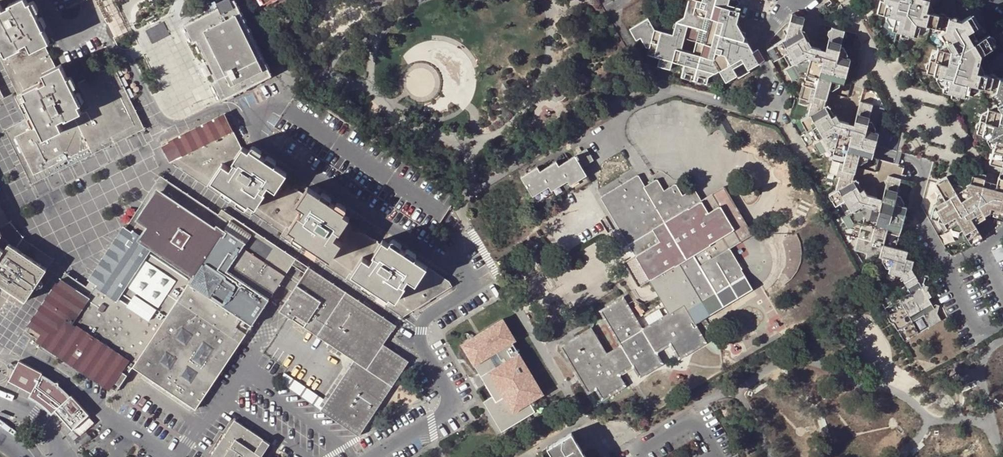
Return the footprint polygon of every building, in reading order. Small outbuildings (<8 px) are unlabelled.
[(32,51),(45,45),(50,42),(31,3),(29,4),(27,0),(19,0),(9,4),(10,6),(4,9),(0,2),(0,49),(0,50),(4,48),(7,56),(8,55),(22,48),(22,46),(28,43),(32,51)] [(9,4),(19,0),(0,0),(0,2),(4,9),(10,6),(9,4)] [(67,9),(86,0),(63,0),(67,9)] [(255,42),(234,1),(231,2),(230,0),(226,0),(218,4),(220,8),(184,26),(193,44),(197,42),(216,82),(213,83),(222,101),(272,77),(255,42)] [(683,18),(678,36),(671,34),(653,30),(647,19),(633,27),(629,29),(636,41),(640,38),(645,47),(649,49),(648,53),(660,57),(658,65),(671,68),(673,61),(686,64),(684,72),(696,75),(709,79),(710,74),(715,76),(721,72),(728,83),(760,64),(754,53),(749,44),(738,41),(735,34),(736,31),(740,13),(737,12),(738,8),(741,6),(738,1),(734,3),(730,1),(731,0),(688,0),(683,18)] [(984,76),(976,74),(978,66),(979,62),(980,58),(985,56),(998,48),(997,45),(998,42),(995,39),(993,38),(991,36),(980,43),(975,45),(968,35),(973,32),(979,28),(972,17),(962,22),(958,16),(954,15),(952,21),(946,19),(946,17),(941,16),(940,18),(932,16),(924,14),(926,6),(928,0),(884,0),(884,1),(887,2),(884,15),(888,15),(896,17),(894,26),(894,30),(918,37),(919,34),(921,25),(929,27),(945,31),(946,31),(952,42),(947,45),(939,50),(938,54),(936,63),(931,62),(931,64),(928,65),(927,69),(929,72),(928,75),(939,77),(947,79),(945,88),(944,91),(967,97),(970,96),(972,86),(980,88),(996,76),(993,76),(990,78),(984,76)] [(931,7),(926,6),(924,14),(932,16),(933,10),(931,7)] [(890,25),(894,26),(896,17),(888,15),(887,19),(890,25)] [(884,258),(888,260),(896,262),(894,270),(892,276),(903,279),(909,288),(910,290),(913,295),(914,297),(887,312),(891,318),(896,327),(900,335),(926,320),(932,330),(944,324),(940,317),(941,309),(937,308),(936,309),(934,309),(931,302),(929,298),(930,293),(931,290),(928,289),(924,290),(912,267),(915,266),(915,262),(908,260),(909,253),(897,249),(903,227),(906,226),(904,223),(905,220),(908,219),(906,216),(907,212),(904,208),(896,206),(897,200),(887,187),(883,203),(878,202),(879,200),(869,197),(864,195),(855,179),(861,157),(873,160),(880,136),(868,133),(874,109),(862,106),(857,108),(856,111),(859,116),(855,128),(839,124),(835,123),(827,107),(831,92),(833,84),(841,86),(845,87),(852,62),(848,61),(840,58),(842,50),(846,34),(834,31),(834,33),(833,33),(832,34),(831,35),(831,36),(831,38),(831,39),(832,40),(828,53),(814,50),(805,33),(808,21),(796,17),(793,29),(788,32),(790,37),(789,42),(776,50),(783,62),(795,84),(807,87),(803,104),(815,107),(811,119),(804,124),(823,156),(834,160),(829,176),(841,180),(838,194),(832,197),(851,231),(865,235),(859,254),(871,258),(870,262),(877,264),(878,266),(880,265),(882,265),(884,258)] [(671,34),(678,36),(683,18),(675,23),(671,34)] [(929,30),(929,27),(921,25),(919,34),(922,34),(929,30)] [(980,43),(973,32),(968,35),(975,45),(980,43)] [(48,81),(43,73),(57,67),(45,45),(32,51),(28,43),(22,46),(22,48),(8,55),(25,90),(40,83),(41,85),(48,81)] [(842,50),(840,58),(848,61),(849,56),(848,52),(842,50)] [(79,106),(81,105),(73,88),(62,65),(57,67),(43,73),(48,81),(41,85),(40,83),(25,90),(24,91),(28,97),(26,99),(39,125),(45,138),(63,129),(59,121),(66,118),(67,120),(82,112),(79,106)] [(87,102),(81,105),(79,106),(82,112),(67,120),(66,118),(59,121),(63,129),(45,138),(39,125),(16,136),(35,175),(135,126),(119,94),(126,90),(114,66),(79,84),(80,85),(87,102)] [(983,67),(978,66),(976,74),(984,76),(985,71),(983,67)] [(709,79),(696,75),(695,79),(708,83),(709,79)] [(998,80),(996,76),(980,88),(996,93),(1002,104),(997,106),(990,111),(989,115),(987,124),(981,123),(978,125),(977,128),(978,130),(977,134),(988,136),(996,139),(994,146),(993,150),(1002,152),(1002,81),(998,80)] [(941,87),(945,88),(947,79),(939,77),(938,82),(941,87)] [(841,86),(833,84),(831,92),(836,93),(840,90),(841,86)] [(73,88),(81,105),(87,102),(80,85),(73,88)] [(980,88),(972,86),(970,96),(971,95),(980,88)] [(192,131),(161,146),(168,162),(177,158),(208,179),(219,163),(229,169),(234,164),(232,161),(240,149),(224,115),(192,131)] [(982,118),(981,123),(987,124),(989,115),(982,118)] [(989,145),(994,146),(996,139),(988,136),(987,141),(989,145)] [(883,137),(880,149),(897,154),(897,153),(901,142),(883,137)] [(229,169),(219,163),(208,179),(246,204),(248,201),(256,206),(265,194),(263,191),(267,185),(275,190),(281,181),(285,174),(249,149),(247,151),(241,147),(240,149),(232,161),(234,164),(229,169)] [(538,169),(522,179),(533,198),(550,188),(553,193),(569,183),(571,187),(588,177),(583,169),(594,162),(587,151),(560,168),(557,163),(541,173),(538,169)] [(294,232),(287,227),(256,206),(248,201),(246,204),(208,179),(177,158),(168,162),(197,180),(226,199),(249,215),(251,213),(282,233),(280,237),(383,305),(401,317),(412,311),(395,299),(394,300),(388,296),(387,298),(350,273),(352,271),(331,256),(329,259),(292,235),(294,232)] [(998,180),(997,186),(995,192),(983,189),(985,182),(980,176),(974,174),(970,188),(965,191),(957,196),(953,189),(948,180),(939,185),(937,186),(943,195),(947,202),(939,206),(936,208),(933,220),(945,224),(949,230),(952,229),(959,224),(963,231),(972,246),(974,245),(979,242),(982,240),(975,226),(986,220),(984,218),(990,214),(1002,217),(1002,216),(1002,181),(998,180)] [(228,224),(218,216),(219,215),(160,175),(125,228),(130,232),(157,191),(162,190),(166,190),(224,229),(228,224)] [(588,177),(571,187),(573,189),(576,193),(592,184),(588,177)] [(645,189),(638,177),(603,199),(637,257),(626,264),(640,287),(651,281),(671,315),(690,304),(701,323),(753,290),(730,251),(753,237),(724,189),(701,202),(694,190),(683,197),(676,186),(664,193),(657,182),(645,189)] [(887,187),(897,200),(902,181),(890,178),(887,187)] [(256,206),(287,227),(296,215),(298,216),(302,209),(296,204),(302,195),(281,181),(275,190),(267,185),(263,191),(265,194),(256,206)] [(997,186),(985,182),(983,189),(995,192),(997,186)] [(556,199),(573,189),(571,187),(569,183),(553,193),(554,195),(556,199)] [(298,216),(296,215),(287,227),(294,232),(292,235),(329,259),(331,256),(340,242),(334,237),(337,232),(339,233),(346,223),(348,218),(342,214),(343,212),(306,187),(302,195),(296,204),(302,209),(298,216)] [(953,189),(957,196),(965,191),(963,189),(957,187),(953,189)] [(533,198),(537,205),(554,195),(553,193),(550,188),(533,198)] [(227,336),(233,328),(239,320),(249,327),(290,265),(228,224),(224,229),(166,190),(162,190),(157,191),(130,232),(193,274),(159,325),(96,283),(87,296),(66,282),(50,307),(35,330),(60,346),(113,382),(119,386),(131,367),(195,409),(238,343),(227,336)] [(937,203),(939,206),(947,202),(943,195),(938,198),(937,203)] [(228,224),(290,265),(295,258),(222,209),(219,215),(218,216),(228,224)] [(19,242),(22,237),(22,236),(9,221),(7,221),(2,224),(0,225),(0,226),(8,242),(16,247),(19,242)] [(334,237),(340,242),(331,256),(352,271),(362,256),(369,261),(374,255),(372,254),(379,245),(346,223),(339,233),(337,232),(334,237)] [(959,234),(963,231),(959,224),(952,229),(954,232),(959,234)] [(25,300),(49,262),(19,242),(16,247),(8,242),(0,226),(0,284),(25,300)] [(96,283),(130,232),(125,228),(90,279),(96,283)] [(159,325),(193,274),(130,232),(96,283),(159,325)] [(49,262),(52,258),(22,237),(19,242),(49,262)] [(369,261),(362,256),(352,271),(350,273),(387,298),(388,296),(394,300),(395,299),(403,288),(400,286),(405,279),(413,284),(425,267),(389,242),(387,244),(382,241),(379,245),(372,254),(374,255),(369,261)] [(303,273),(308,267),(302,263),(295,258),(290,265),(297,270),(303,273)] [(894,270),(896,262),(888,260),(887,264),(890,269),(894,270)] [(912,267),(924,290),(928,289),(921,277),(922,273),(919,273),(915,266),(912,267)] [(391,332),(395,326),(308,267),(303,273),(391,332)] [(446,281),(425,267),(413,284),(405,279),(400,286),(403,288),(395,299),(412,311),(451,287),(446,281)] [(87,296),(96,283),(90,279),(86,285),(65,273),(61,279),(66,282),(87,296)] [(278,311),(286,316),(352,361),(326,401),(321,410),(320,411),(358,436),(407,362),(382,345),(391,332),(303,273),(278,311)] [(50,307),(66,282),(61,279),(44,304),(50,307)] [(624,299),(602,313),(622,347),(607,356),(591,331),(562,349),(589,395),(597,390),(603,400),(626,387),(620,377),(635,368),(641,378),(663,365),(657,355),(672,346),(680,359),(706,344),(696,326),(701,323),(690,304),(671,315),(663,320),(649,328),(643,332),(624,299)] [(35,330),(50,307),(44,304),(27,331),(56,351),(60,346),(35,330)] [(641,318),(645,315),(639,307),(635,310),(641,318)] [(645,322),(649,328),(663,320),(660,313),(645,322)] [(239,320),(233,328),(244,335),(249,327),(239,320)] [(492,396),(483,402),(501,432),(535,412),(529,402),(542,394),(512,343),(515,341),(503,320),(461,344),(479,374),(485,384),(492,396)] [(244,335),(233,328),(227,336),(238,343),(244,335)] [(113,382),(60,346),(56,351),(109,387),(113,382)] [(60,391),(58,382),(49,383),(40,378),(42,373),(19,361),(8,381),(32,393),(33,391),(39,395),(45,399),(50,403),(55,409),(54,410),(72,430),(89,415),(71,395),(67,399),(60,391)] [(279,381),(321,410),(326,401),(284,373),(279,381)] [(485,384),(479,374),(473,378),(479,388),(485,384)] [(119,386),(113,382),(109,387),(115,391),(119,386)] [(235,420),(211,455),(213,456),(260,456),(268,444),(235,420)] [(570,434),(546,449),(551,456),(584,456),(570,434)]
